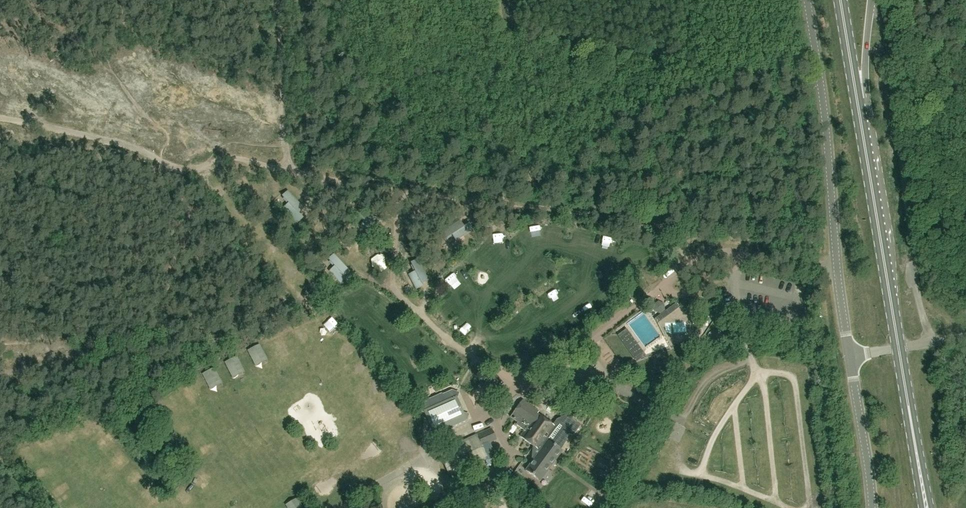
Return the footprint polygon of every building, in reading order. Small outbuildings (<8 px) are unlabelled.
[(282,208),(297,224),(303,218),(299,214),(304,208),(288,191),(282,196),(284,198),(282,199),(286,203),(287,202),(288,203),(282,208)] [(456,241),(474,230),(469,223),(464,227),(460,220),(439,234),(444,240),(446,239),(447,240),(451,237),(451,236),(452,235),(456,241)] [(576,246),(586,247),(586,231),(577,231),(576,246)] [(513,252),(522,245),(515,237),(506,244),(513,252)] [(350,272),(334,254),(328,259),(329,261),(329,262),(332,266),(333,265),(334,266),(329,271),(340,284),(346,278),(345,277),(350,272)] [(498,269),(504,264),(497,254),(491,259),(498,269)] [(389,269),(386,255),(376,257),(380,272),(389,269)] [(428,281),(418,259),(410,263),(411,265),(410,266),(413,271),(414,270),(415,272),(408,275),(415,290),(423,286),(422,284),(428,281)] [(289,266),(286,274),(293,278),(297,270),(289,266)] [(474,274),(479,283),(487,279),(482,270),(474,274)] [(563,286),(566,290),(577,281),(573,277),(563,286)] [(465,298),(471,292),(464,284),(458,290),(465,298)] [(607,308),(615,302),(606,290),(598,296),(607,308)] [(449,297),(441,305),(452,316),(460,309),(449,297)] [(655,310),(660,313),(663,311),(663,306),(658,303),(655,306),(655,310)] [(328,327),(336,337),(343,331),(335,322),(328,327)] [(472,329),(479,337),(486,331),(480,323),(472,329)] [(504,331),(511,339),(518,333),(511,325),(504,331)] [(402,346),(408,352),(417,342),(411,337),(402,346)] [(265,346),(253,349),(258,370),(270,367),(265,346)] [(443,364),(454,370),(461,356),(449,351),(443,364)] [(241,357),(229,361),(235,380),(247,376),(241,357)] [(435,362),(427,370),(434,379),(443,371),(435,362)] [(206,374),(215,391),(225,385),(216,369),(206,374)] [(461,376),(464,389),(477,387),(475,373),(461,376)] [(504,389),(494,377),(482,387),(492,399),(504,389)] [(381,379),(375,385),(382,393),(388,387),(381,379)] [(454,391),(443,395),(442,395),(437,397),(436,398),(435,399),(434,398),(428,400),(428,402),(422,405),(420,408),(423,409),(425,413),(428,412),(434,426),(431,427),(433,431),(432,434),(434,435),(447,429),(449,430),(453,428),(453,427),(467,420),(468,418),(465,417),(463,413),(460,414),(454,400),(457,399),(455,395),(456,392),(454,391)] [(465,397),(470,405),(474,402),(470,394),(465,397)] [(520,437),(525,440),(534,447),(533,461),(526,471),(540,482),(562,452),(560,450),(564,445),(567,438),(567,436),(574,438),(581,426),(577,424),(583,412),(573,407),(572,410),(564,413),(565,416),(557,420),(553,426),(537,415),(539,413),(530,407),(525,403),(523,401),(511,418),(513,420),(518,423),(516,426),(524,431),(520,437)] [(402,403),(394,407),(399,416),(406,412),(402,403)] [(485,460),(495,455),(489,443),(496,439),(491,429),(439,453),(450,476),(459,472),(463,471),(479,463),(485,460)] [(70,434),(64,436),(69,449),(75,446),(70,434)] [(105,442),(110,450),(117,445),(112,437),(105,442)] [(126,454),(121,459),(125,464),(130,459),(126,454)] [(141,491),(150,483),(143,475),(134,483),(141,491)] [(197,485),(206,493),(210,488),(202,480),(197,485)] [(447,487),(443,497),(452,500),(456,491),(447,487)] [(187,507),(193,505),(189,496),(183,499),(187,507)]
